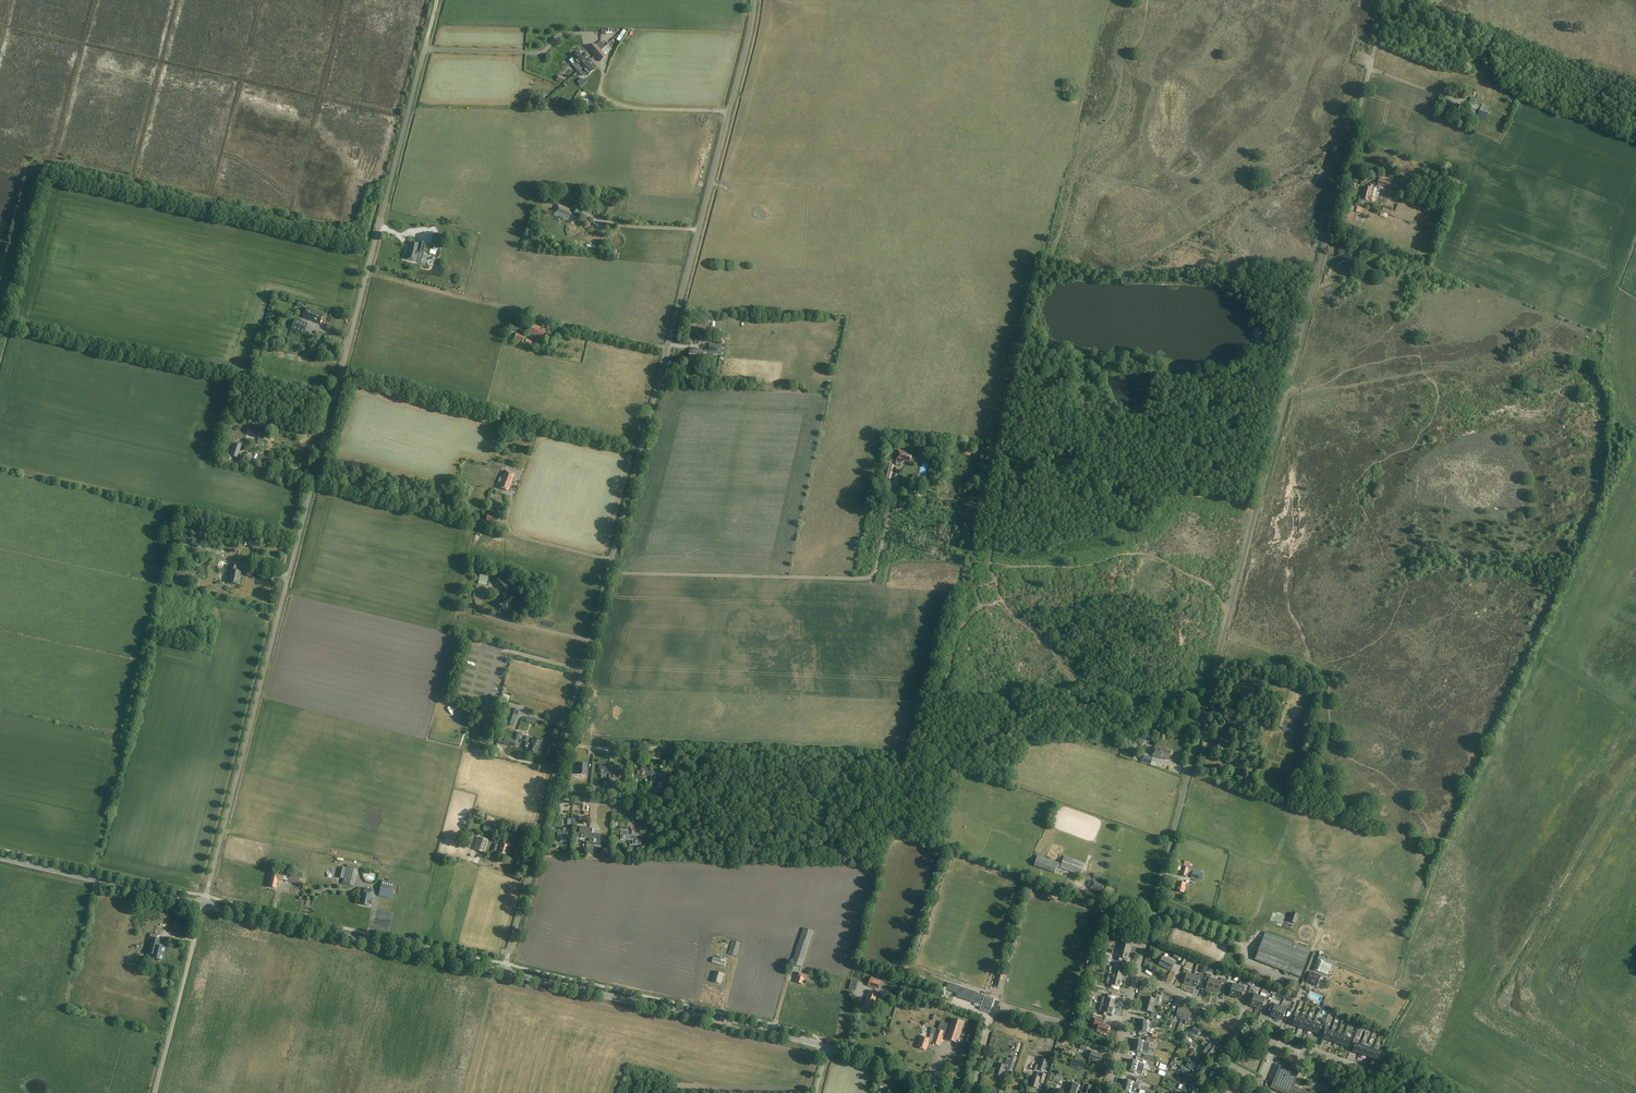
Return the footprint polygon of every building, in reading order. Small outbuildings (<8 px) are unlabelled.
[(595,56),(601,50),(605,47),(600,42),(596,45),(596,44),(589,50),(595,56)] [(601,50),(595,56),(600,62),(606,56),(601,50)] [(578,71),(588,62),(579,52),(572,57),(576,61),(572,65),(578,71)] [(588,62),(578,71),(583,77),(586,74),(587,76),(595,69),(588,62)] [(583,81),(582,79),(577,83),(581,87),(587,82),(585,79),(583,81)] [(1481,106),(1474,104),(1476,99),(1471,97),(1465,113),(1477,117),(1476,118),(1486,121),(1491,107),(1482,104),(1481,106)] [(577,108),(589,108),(589,105),(591,105),(591,99),(577,100),(577,108)] [(1457,114),(1460,106),(1457,104),(1457,103),(1448,100),(1444,110),(1448,111),(1449,111),(1457,114)] [(1388,188),(1390,181),(1379,179),(1378,186),(1388,188)] [(1361,200),(1372,202),(1373,197),(1371,197),(1373,186),(1370,186),(1369,187),(1364,186),(1361,196),(1362,196),(1361,200)] [(571,206),(576,195),(565,191),(561,201),(571,206)] [(571,213),(568,212),(569,209),(558,204),(553,215),(565,221),(566,220),(567,220),(568,222),(571,224),(572,221),(575,222),(579,212),(572,209),(571,213)] [(1396,217),(1397,213),(1383,208),(1382,213),(1396,217)] [(422,228),(424,215),(415,214),(413,227),(422,228)] [(437,220),(436,227),(452,231),(454,224),(437,220)] [(457,240),(473,242),(474,236),(458,234),(457,240)] [(438,247),(440,240),(433,239),(432,245),(438,247)] [(423,253),(426,244),(418,242),(418,244),(411,242),(409,249),(408,249),(406,259),(416,262),(418,252),(423,253)] [(319,323),(323,316),(315,313),(315,311),(306,307),(302,316),(311,321),(312,320),(319,323)] [(304,335),(308,325),(295,319),(291,329),(304,335)] [(541,339),(545,330),(530,323),(526,332),(541,339)] [(1265,337),(1262,338),(1260,329),(1254,330),(1256,346),(1259,346),(1266,345),(1265,337)] [(523,343),(525,337),(517,334),(514,339),(523,343)] [(722,353),(722,344),(709,343),(709,353),(722,353)] [(705,361),(706,351),(696,350),(695,351),(690,351),(689,359),(694,360),(695,361),(705,361)] [(262,440),(265,431),(259,429),(258,427),(249,424),(245,434),(254,438),(255,437),(258,438),(257,442),(257,443),(260,444),(261,443),(262,440)] [(242,445),(235,443),(234,443),(230,456),(238,459),(242,445)] [(903,461),(914,463),(915,456),(909,454),(909,453),(899,450),(896,460),(902,462),(903,461)] [(890,479),(894,466),(886,464),(883,478),(890,479)] [(499,482),(501,483),(499,490),(507,493),(514,475),(506,471),(503,479),(500,478),(499,482)] [(496,524),(498,519),(488,515),(486,520),(496,524)] [(237,585),(240,573),(237,572),(238,568),(230,566),(229,570),(231,571),(229,584),(237,585)] [(487,586),(489,576),(484,576),(484,573),(480,572),(478,584),(487,586)] [(508,595),(505,592),(510,589),(501,577),(493,583),(502,594),(505,598),(498,603),(504,611),(515,602),(509,595),(508,595)] [(1210,717),(1219,719),(1221,709),(1212,708),(1210,717)] [(506,724),(514,727),(519,711),(511,709),(506,724)] [(529,736),(527,737),(525,741),(527,742),(527,743),(538,748),(541,742),(540,741),(541,740),(538,738),(537,740),(529,736)] [(1226,752),(1229,741),(1215,737),(1212,750),(1221,752),(1221,751),(1226,752)] [(504,745),(514,747),(516,741),(505,738),(504,745)] [(535,755),(538,748),(527,743),(525,747),(526,748),(527,749),(526,751),(535,755)] [(1168,760),(1170,752),(1165,751),(1164,749),(1155,747),(1152,757),(1161,759),(1162,759),(1168,760)] [(1151,765),(1153,758),(1144,756),(1142,763),(1151,765)] [(587,775),(588,764),(577,763),(577,768),(576,768),(576,775),(587,775)] [(609,774),(609,770),(607,770),(607,766),(599,765),(599,774),(609,774)] [(651,776),(651,772),(649,772),(649,767),(641,767),(641,776),(651,776)] [(609,770),(609,774),(612,774),(611,779),(619,779),(619,770),(609,770)] [(651,772),(651,776),(650,783),(657,783),(657,789),(662,789),(662,783),(660,783),(661,781),(661,772),(651,772)] [(586,839),(590,839),(590,834),(588,834),(589,828),(580,827),(580,833),(576,833),(576,838),(586,838),(586,839)] [(568,838),(568,831),(556,831),(556,835),(558,835),(557,840),(567,840),(567,841),(570,842),(570,838),(568,838)] [(631,840),(631,836),(629,836),(629,832),(621,831),(621,840),(631,840)] [(590,834),(590,839),(592,839),(592,844),(599,844),(599,835),(592,835),(592,834),(590,834)] [(631,836),(631,840),(634,840),(633,845),(641,845),(641,837),(631,836)] [(484,853),(488,840),(478,837),(474,850),(484,853)] [(506,857),(510,845),(501,842),(497,854),(506,857)] [(1081,876),(1085,863),(1064,856),(1061,864),(1038,856),(1034,866),(1055,874),(1057,867),(1081,876)] [(343,879),(342,884),(353,886),(357,870),(341,867),(339,878),(343,879)] [(1191,875),(1192,869),(1183,867),(1181,875),(1187,877),(1188,874),(1191,875)] [(1202,881),(1204,874),(1193,871),(1191,878),(1202,881)] [(273,873),(269,887),(275,889),(278,881),(281,882),(283,876),(273,873)] [(288,882),(299,884),(300,878),(289,875),(288,882)] [(1104,884),(1092,880),(1092,881),(1090,880),(1088,886),(1090,887),(1089,889),(1101,893),(1104,884)] [(392,899),(395,884),(382,881),(379,896),(392,899)] [(1187,887),(1188,884),(1178,881),(1176,888),(1177,888),(1176,891),(1183,893),(1185,886),(1187,887)] [(1075,893),(1077,887),(1066,883),(1064,889),(1075,893)] [(371,905),(372,901),(370,901),(372,894),(363,892),(359,905),(369,907),(369,905),(371,905)] [(1273,912),(1270,921),(1273,922),(1273,924),(1281,927),(1284,919),(1285,919),(1286,920),(1289,921),(1289,922),(1296,924),(1299,915),(1292,913),(1291,917),(1285,915),(1286,915),(1277,912),(1276,913),(1273,912)] [(801,968),(814,932),(804,928),(791,964),(801,968)] [(153,938),(154,936),(154,935),(150,934),(149,939),(153,940),(151,945),(151,944),(149,954),(153,955),(152,958),(162,961),(165,948),(158,946),(159,940),(153,938)] [(737,956),(741,943),(723,938),(721,943),(731,946),(729,954),(737,956)] [(1300,978),(1308,956),(1263,939),(1254,961),(1300,978)] [(1117,950),(1128,953),(1130,946),(1125,944),(1126,942),(1119,940),(1118,943),(1120,943),(1119,947),(1118,947),(1117,950)] [(1126,960),(1128,953),(1117,950),(1116,957),(1115,957),(1114,960),(1121,962),(1121,959),(1126,960)] [(1172,972),(1176,963),(1163,957),(1159,965),(1172,972)] [(1333,963),(1319,957),(1313,970),(1327,976),(1331,966),(1334,967),(1336,962),(1333,961),(1333,963)] [(725,966),(726,961),(713,958),(712,963),(725,966)] [(1108,977),(1121,980),(1122,973),(1117,972),(1118,969),(1112,967),(1111,970),(1110,972),(1109,972),(1108,977)] [(1191,987),(1194,976),(1189,974),(1190,971),(1184,970),(1183,973),(1186,974),(1183,985),(1191,987)] [(721,984),(724,974),(714,971),(712,981),(721,984)] [(1316,987),(1320,977),(1310,972),(1305,982),(1316,987)] [(802,985),(806,975),(798,973),(795,982),(802,985)] [(1001,989),(1004,975),(999,974),(995,987),(1001,989)] [(1194,976),(1191,987),(1197,989),(1199,984),(1202,985),(1204,976),(1199,974),(1199,977),(1194,976)] [(1213,991),(1216,980),(1211,979),(1212,976),(1207,974),(1206,978),(1209,979),(1206,989),(1213,991)] [(879,990),(882,981),(871,977),(868,986),(879,990)] [(1119,987),(1121,980),(1108,977),(1107,984),(1106,987),(1113,989),(1114,986),(1119,987)] [(1216,980),(1213,991),(1220,993),(1223,983),(1225,984),(1227,980),(1222,979),(1221,982),(1216,980)] [(1235,998),(1239,986),(1233,984),(1229,996),(1235,998)] [(1239,986),(1235,998),(1241,1000),(1245,987),(1239,986)] [(990,1013),(994,1000),(978,994),(979,994),(959,987),(956,997),(981,1006),(980,1010),(990,1013)] [(1095,993),(1096,989),(1090,987),(1087,1000),(1092,1001),(1094,993),(1095,993)] [(872,1011),(874,1005),(875,1004),(877,999),(878,994),(868,991),(865,1000),(866,1001),(863,1008),(872,1011)] [(1101,1004),(1114,1007),(1116,1000),(1110,999),(1111,996),(1105,994),(1104,997),(1103,997),(1101,1004)] [(1256,1008),(1260,996),(1254,994),(1250,1006),(1256,1008)] [(1260,996),(1256,1008),(1262,1010),(1266,998),(1260,996)] [(1145,997),(1144,1004),(1155,1007),(1156,1002),(1159,1003),(1160,997),(1157,997),(1156,1000),(1145,997)] [(1112,1014),(1114,1007),(1101,1004),(1099,1010),(1100,1010),(1100,1014),(1106,1015),(1107,1012),(1112,1014)] [(1155,1007),(1144,1004),(1142,1011),(1152,1013),(1151,1017),(1155,1018),(1156,1012),(1154,1012),(1155,1007)] [(1276,1019),(1281,1007),(1275,1005),(1270,1017),(1276,1019)] [(1182,1020),(1186,1009),(1179,1007),(1176,1017),(1172,1016),(1171,1020),(1176,1022),(1177,1019),(1182,1020)] [(1281,1007),(1276,1019),(1282,1021),(1287,1009),(1281,1007)] [(1186,1009),(1182,1020),(1186,1022),(1185,1025),(1190,1027),(1192,1023),(1189,1022),(1192,1012),(1186,1009)] [(1308,1022),(1307,1022),(1303,1020),(1305,1014),(1305,1012),(1304,1012),(1301,1020),(1302,1020),(1299,1028),(1305,1030),(1308,1022)] [(1302,1020),(1301,1020),(1297,1018),(1298,1013),(1296,1013),(1294,1018),(1295,1018),(1293,1026),(1299,1028),(1302,1020)] [(1305,1030),(1311,1032),(1314,1024),(1313,1024),(1309,1023),(1311,1018),(1309,1017),(1307,1022),(1308,1022),(1305,1030)] [(1107,1035),(1109,1026),(1102,1024),(1103,1020),(1095,1018),(1093,1026),(1097,1027),(1096,1032),(1107,1035)] [(958,1044),(965,1023),(952,1019),(950,1025),(941,1022),(938,1030),(937,1030),(935,1035),(931,1033),(929,1039),(921,1037),(917,1048),(926,1051),(929,1042),(932,1043),(932,1044),(940,1047),(943,1037),(946,1038),(945,1040),(958,1044)] [(1314,1024),(1311,1032),(1319,1035),(1321,1027),(1316,1025),(1318,1020),(1315,1019),(1313,1024),(1314,1024)] [(1332,1033),(1331,1033),(1327,1032),(1328,1027),(1326,1026),(1324,1031),(1326,1031),(1323,1040),(1329,1042),(1332,1033)] [(1196,1036),(1200,1031),(1194,1027),(1190,1031),(1196,1036)] [(1338,1036),(1337,1035),(1333,1034),(1335,1029),(1332,1028),(1331,1033),(1332,1033),(1329,1042),(1335,1044),(1338,1036)] [(1345,1038),(1344,1037),(1339,1036),(1341,1031),(1339,1030),(1337,1035),(1338,1036),(1335,1044),(1342,1046),(1345,1038)] [(969,1044),(972,1034),(967,1032),(964,1043),(969,1044)] [(1345,1038),(1342,1046),(1349,1048),(1351,1040),(1346,1038),(1348,1034),(1345,1033),(1344,1037),(1345,1038)] [(1192,1044),(1184,1039),(1182,1043),(1189,1048),(1192,1044)] [(1362,1046),(1361,1046),(1357,1044),(1358,1040),(1356,1039),(1354,1044),(1355,1044),(1354,1047),(1353,1052),(1359,1054),(1362,1046)] [(1206,1049),(1214,1054),(1217,1049),(1210,1044),(1209,1045),(1204,1041),(1201,1045),(1206,1049)] [(1368,1048),(1367,1048),(1363,1046),(1365,1042),(1362,1041),(1361,1046),(1362,1046),(1359,1054),(1366,1056),(1368,1048)] [(1374,1050),(1370,1048),(1371,1044),(1369,1043),(1367,1048),(1368,1048),(1366,1056),(1372,1058),(1374,1050)] [(1374,1050),(1372,1058),(1379,1060),(1382,1052),(1376,1050),(1378,1046),(1375,1045),(1374,1050)] [(1210,1059),(1214,1054),(1206,1049),(1203,1054),(1210,1059)] [(1100,1064),(1103,1056),(1092,1052),(1089,1060),(1100,1064)] [(1012,1071),(1016,1057),(1012,1056),(1011,1059),(1007,1057),(1007,1059),(1006,1059),(1004,1066),(998,1064),(994,1074),(1001,1076),(1004,1069),(1012,1071)] [(1042,1058),(1039,1070),(1044,1071),(1048,1060),(1042,1058)] [(1191,1064),(1204,1073),(1208,1068),(1200,1062),(1200,1063),(1194,1060),(1191,1064)] [(1129,1066),(1144,1070),(1145,1065),(1139,1064),(1139,1063),(1131,1061),(1129,1066)] [(1201,1078),(1204,1073),(1191,1064),(1189,1068),(1194,1072),(1193,1073),(1201,1078)] [(1143,1075),(1144,1070),(1129,1066),(1128,1072),(1136,1074),(1137,1073),(1143,1075)] [(1187,1075),(1189,1071),(1181,1066),(1179,1069),(1187,1075)] [(1305,1090),(1299,1088),(1299,1089),(1297,1089),(1295,1084),(1299,1073),(1280,1066),(1271,1089),(1282,1092),(1304,1092),(1305,1090)] [(1029,1075),(1027,1081),(1031,1082),(1030,1086),(1038,1089),(1039,1083),(1043,1084),(1046,1075),(1041,1073),(1039,1078),(1033,1076),(1029,1075)] [(1123,1086),(1135,1089),(1139,1090),(1140,1085),(1133,1084),(1133,1083),(1125,1080),(1123,1086)] [(1065,1092),(1075,1092),(1078,1085),(1069,1081),(1065,1092)] [(1183,1086),(1197,1092),(1200,1087),(1192,1083),(1191,1084),(1185,1081),(1183,1086)]
